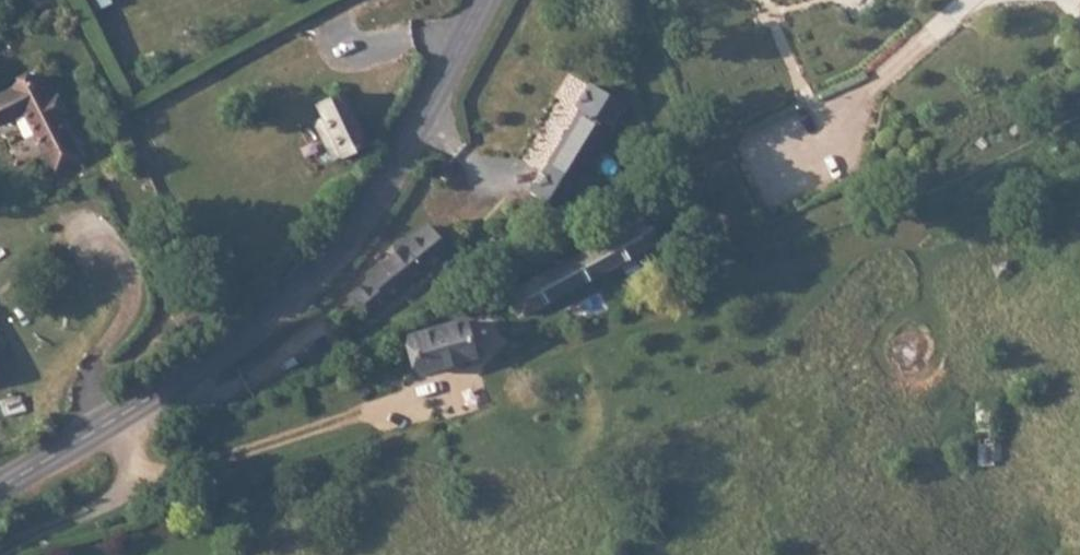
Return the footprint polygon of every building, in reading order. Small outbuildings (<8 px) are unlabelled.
[(273,103),(298,155),(328,142),(295,71),(266,85),(273,103)] [(591,83),(546,75),(540,85),(585,93),(591,83)] [(0,86),(0,98),(24,86),(18,77),(0,86)] [(536,179),(572,203),(586,181),(580,177),(630,100),(595,78),(591,83),(585,93),(581,99),(586,102),(536,179)] [(4,113),(38,174),(67,159),(39,112),(46,111),(38,94),(32,100),(24,86),(0,98),(0,115),(4,113)] [(509,286),(522,310),(656,237),(641,212),(509,286)] [(356,294),(372,323),(468,252),(448,224),(356,294)] [(964,235),(972,255),(984,251),(975,230),(964,235)] [(419,344),(427,371),(480,351),(469,325),(419,344)] [(8,385),(0,372),(0,390),(8,385)]
